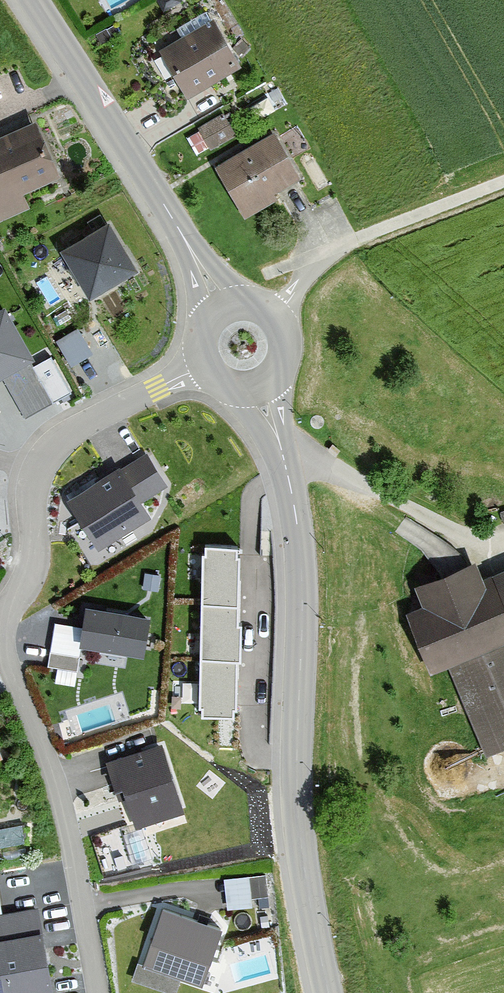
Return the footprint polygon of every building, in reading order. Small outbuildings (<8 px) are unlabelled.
[(214,19),(161,49),(187,96),(240,66),(214,19)] [(204,148),(236,130),(225,110),(193,127),(204,148)] [(28,111),(0,123),(0,217),(27,206),(21,192),(57,176),(28,111)] [(274,129),(215,164),(241,209),(301,175),(274,129)] [(108,218),(63,244),(90,290),(135,264),(108,218)] [(0,308),(0,378),(2,376),(24,416),(54,400),(3,306),(0,308)] [(83,323),(60,332),(71,359),(94,350),(83,323)] [(120,465),(69,495),(97,541),(145,512),(136,497),(161,481),(145,455),(123,469),(120,465)] [(236,541),(207,540),(207,548),(204,548),(203,598),(239,599),(240,548),(236,548),(236,541)] [(413,586),(420,603),(405,609),(431,672),(451,663),(487,752),(503,745),(503,572),(484,580),(476,560),(413,586)] [(239,599),(203,598),(202,650),(238,650),(240,650),(241,616),(238,616),(239,599)] [(146,615),(87,606),(84,626),(82,638),(141,647),(146,615)] [(84,626),(56,621),(48,663),(77,668),(82,638),(84,626)] [(238,650),(202,650),(201,699),(204,699),(204,713),(233,714),(233,704),(236,704),(238,650)] [(160,746),(119,758),(136,817),(178,804),(160,746)] [(0,820),(0,841),(28,840),(27,820),(0,820)] [(227,901),(271,900),(270,870),(226,871),(227,901)] [(220,926),(163,906),(143,964),(200,984),(220,926)] [(0,916),(0,992),(43,992),(52,991),(39,910),(0,916)]
